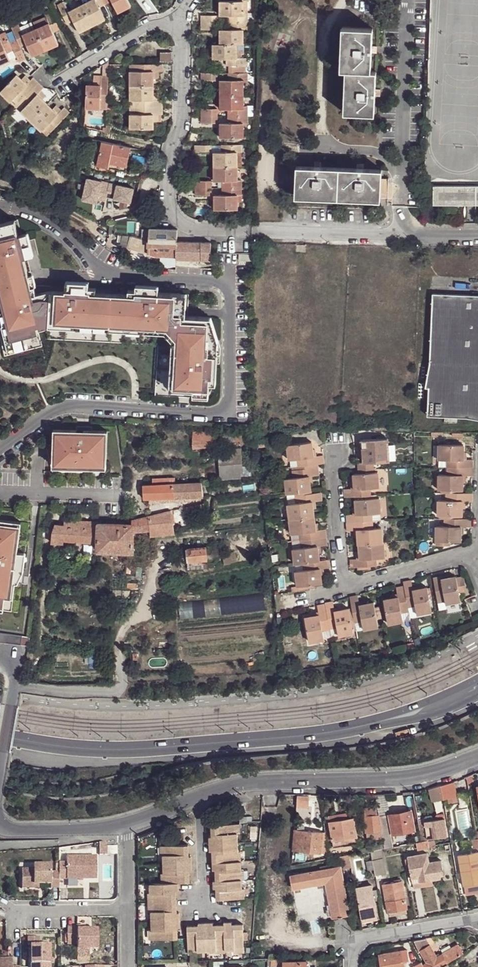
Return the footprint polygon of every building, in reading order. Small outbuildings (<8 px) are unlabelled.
[(99,7),(97,2),(96,0),(90,0),(69,11),(73,20),(80,33),(105,20),(99,7)] [(111,1),(118,13),(131,7),(128,0),(111,0),(111,1)] [(248,23),(252,23),(252,14),(247,13),(247,0),(244,0),(244,2),(244,16),(248,16),(248,23)] [(73,20),(69,11),(64,1),(56,5),(66,24),(73,20)] [(219,2),(219,16),(234,16),(244,16),(244,2),(219,2)] [(32,22),(35,29),(49,23),(53,32),(59,29),(50,10),(44,12),(46,16),(32,22)] [(35,29),(23,34),(24,38),(26,42),(33,57),(59,45),(53,32),(49,23),(35,29)] [(11,27),(17,41),(24,38),(23,34),(18,24),(11,27)] [(372,32),(344,29),(343,73),(346,72),(348,72),(370,74),(371,54),(371,47),(372,32)] [(242,31),(234,30),(229,30),(220,30),(220,44),(236,44),(242,44),(242,31)] [(1,38),(4,46),(10,43),(5,32),(0,34),(0,36),(1,38)] [(1,38),(0,38),(0,65),(11,60),(6,51),(4,46),(1,38)] [(213,58),(225,58),(231,58),(236,58),(236,44),(220,44),(213,44),(213,58)] [(13,49),(19,62),(26,59),(20,46),(13,49)] [(161,63),(172,62),(172,53),(161,53),(161,63)] [(154,86),(154,77),(154,72),(159,71),(162,72),(162,66),(132,65),(131,86),(154,86)] [(244,66),(231,66),(228,66),(227,74),(236,74),(244,74),(244,66)] [(375,74),(370,74),(348,72),(346,116),(373,117),(374,97),(374,90),(375,74)] [(22,79),(17,74),(0,91),(0,92),(46,136),(69,113),(64,107),(62,110),(58,114),(53,109),(43,100),(37,94),(41,90),(43,87),(33,77),(30,80),(27,84),(22,79)] [(25,75),(22,79),(27,84),(30,80),(25,75)] [(102,78),(102,82),(102,88),(97,88),(88,88),(87,110),(108,110),(109,79),(102,78)] [(244,81),(235,81),(227,81),(220,81),(220,110),(230,110),(234,109),(244,109),(244,106),(244,81)] [(131,100),(153,101),(154,95),(154,86),(131,86),(131,100)] [(47,96),(41,90),(37,94),(43,100),(47,96)] [(163,101),(159,101),(153,101),(131,100),(131,114),(153,114),(158,114),(163,114),(163,101)] [(56,105),(53,109),(58,114),(62,110),(56,105)] [(153,129),(153,120),(153,114),(131,114),(131,129),(153,129)] [(247,125),(247,117),(234,117),(234,124),(243,124),(247,125)] [(243,124),(234,124),(229,124),(219,124),(219,138),(243,138),(243,124)] [(110,162),(127,166),(131,148),(102,142),(98,165),(109,167),(110,162)] [(237,153),(229,153),(224,153),(213,153),(213,181),(224,181),(229,181),(237,181),(237,153)] [(126,171),(127,166),(110,162),(109,167),(126,171)] [(294,195),(379,199),(380,183),(380,171),(368,171),(360,170),(327,169),(320,169),(295,168),(294,195)] [(134,189),(87,180),(83,202),(94,204),(95,200),(99,201),(105,202),(106,199),(131,203),(134,189)] [(379,199),(379,200),(387,200),(388,183),(380,183),(379,199)] [(432,187),(432,204),(477,204),(477,187),(432,187)] [(238,196),(229,196),(224,196),(213,196),(213,210),(238,210),(238,196)] [(0,224),(0,280),(28,273),(24,258),(27,257),(29,257),(27,249),(29,248),(25,234),(22,234),(18,220),(0,224)] [(149,241),(177,243),(177,242),(178,231),(158,230),(150,229),(149,241)] [(149,241),(131,236),(128,247),(148,254),(149,241)] [(157,256),(176,256),(177,243),(149,241),(148,254),(157,256)] [(211,260),(211,243),(193,243),(177,242),(177,243),(176,256),(176,259),(211,260)] [(28,273),(33,295),(37,294),(31,272),(28,273)] [(0,280),(0,337),(5,356),(42,346),(40,340),(48,338),(51,291),(49,291),(43,292),(37,294),(33,295),(28,273),(0,280)] [(66,292),(51,291),(48,338),(110,342),(113,290),(82,288),(81,285),(66,284),(66,287),(66,292)] [(143,292),(113,290),(110,342),(158,345),(155,395),(178,396),(192,397),(211,399),(215,391),(218,339),(217,333),(213,333),(214,318),(188,317),(183,317),(183,309),(188,309),(189,295),(158,293),(159,290),(143,289),(143,292)] [(430,294),(425,416),(477,418),(477,296),(430,294)] [(104,429),(50,429),(50,473),(104,473),(104,429)] [(240,445),(249,443),(248,432),(213,434),(213,431),(192,432),(192,444),(239,443),(240,445)] [(382,438),(358,440),(359,454),(362,454),(362,462),(356,462),(356,470),(371,469),(371,461),(386,460),(385,445),(382,445),(382,438)] [(295,465),(314,463),(320,462),(319,453),(312,454),(311,447),(309,447),(309,441),(284,444),(286,457),(294,457),(295,465)] [(438,443),(438,457),(445,457),(445,465),(471,466),(472,458),(464,457),(465,451),(462,450),(462,444),(438,443)] [(216,450),(218,480),(240,479),(239,473),(242,473),(240,449),(216,450)] [(290,466),(295,465),(294,457),(286,457),(287,466),(290,466)] [(445,457),(438,457),(437,465),(445,465),(445,457)] [(314,465),(290,468),(291,476),(282,477),(284,492),(293,491),(308,489),(307,482),(310,482),(309,474),(315,473),(314,465)] [(471,466),(445,465),(445,473),(437,473),(436,488),(461,488),(461,481),(464,481),(464,474),(471,474),(471,466)] [(291,476),(290,468),(281,469),(282,477),(291,476)] [(353,496),(369,494),(368,486),(377,486),(376,472),(351,473),(352,480),(349,480),(349,488),(342,488),(343,496),(353,496)] [(172,474),(162,475),(150,476),(150,484),(143,485),(143,498),(201,496),(201,482),(173,483),(172,474)] [(368,486),(369,494),(377,494),(377,486),(368,486)] [(309,493),(293,495),(294,501),(286,502),(287,517),(311,514),(310,507),(313,507),(312,499),(319,498),(318,491),(309,493)] [(461,491),(445,491),(444,498),(436,498),(436,513),(460,513),(460,506),(463,506),(463,499),(470,499),(471,491),(461,491)] [(345,522),(371,520),(370,513),(378,513),(377,497),(353,499),(353,507),(351,507),(351,515),(344,515),(345,522)] [(187,525),(185,510),(183,510),(182,510),(182,511),(181,511),(181,510),(180,510),(179,510),(179,509),(179,508),(173,509),(171,510),(170,510),(172,522),(179,521),(180,526),(187,525)] [(131,520),(131,524),(135,524),(135,531),(151,530),(151,535),(174,533),(173,526),(172,522),(170,510),(167,511),(131,520)] [(312,522),(311,514),(287,517),(289,532),(298,531),(299,539),(323,536),(322,528),(316,528),(315,521),(312,522)] [(460,517),(442,517),(442,523),(434,523),(434,538),(447,539),(458,539),(458,531),(461,532),(461,524),(468,524),(469,517),(460,517)] [(18,612),(27,523),(5,521),(0,520),(0,610),(18,612)] [(135,524),(131,524),(98,523),(98,521),(62,520),(62,524),(53,524),(50,533),(49,542),(61,542),(61,540),(98,542),(98,550),(133,552),(135,531),(135,524)] [(381,542),(380,528),(371,528),(371,520),(345,522),(345,530),(352,529),(353,537),(356,537),(356,544),(359,544),(381,542)] [(371,528),(380,528),(379,520),(371,520),(371,528)] [(290,540),(299,539),(298,531),(289,532),(290,540)] [(324,543),(323,536),(299,539),(300,547),(291,548),(293,562),(301,561),(317,559),(316,552),(318,551),(317,544),(324,543)] [(187,549),(194,548),(193,537),(186,539),(187,549)] [(300,547),(299,539),(290,540),(291,548),(300,547)] [(350,567),(376,565),(375,558),(384,558),(383,542),(381,542),(359,544),(359,552),(356,552),(357,560),(350,560),(350,567)] [(203,547),(194,548),(187,549),(188,561),(205,559),(203,547)] [(221,563),(233,561),(232,551),(219,553),(221,563)] [(326,558),(317,559),(301,561),(302,568),(294,569),(296,586),(320,583),(319,574),(321,574),(320,566),(327,565),(326,558)] [(188,561),(189,569),(206,567),(205,559),(188,561)] [(302,568),(301,561),(293,562),(294,569),(302,568)] [(446,575),(431,577),(436,601),(443,600),(443,603),(458,600),(457,593),(464,592),(461,577),(454,578),(454,576),(446,577),(446,575)] [(401,581),(402,585),(406,606),(413,604),(415,613),(430,611),(425,586),(418,588),(417,585),(409,586),(408,580),(401,581)] [(406,606),(402,585),(394,587),(395,594),(389,595),(390,598),(382,599),(387,622),(401,620),(399,611),(407,610),(406,606)] [(264,610),(262,595),(179,605),(181,620),(264,610)] [(349,607),(353,621),(360,620),(362,628),(377,626),(372,601),(364,602),(363,600),(356,601),(355,595),(347,596),(349,607)] [(323,603),(323,604),(327,626),(335,625),(336,634),(351,632),(346,608),(339,609),(338,606),(332,607),(331,601),(323,603)] [(327,626),(323,604),(315,606),(316,612),(309,613),(309,617),(303,618),(307,641),(322,638),(320,630),(328,629),(327,626)] [(413,604),(406,606),(407,610),(408,614),(415,613),(413,604)] [(349,607),(346,608),(351,632),(354,631),(354,629),(353,621),(349,607)] [(408,614),(407,610),(399,611),(401,620),(409,618),(408,614)] [(360,620),(353,621),(354,629),(362,628),(360,620)] [(335,625),(327,626),(328,629),(329,635),(336,634),(335,625)] [(329,635),(328,629),(320,630),(322,638),(329,637),(329,635)] [(22,644),(23,635),(0,633),(0,642),(22,644)] [(475,779),(472,774),(466,776),(468,784),(475,779)] [(454,781),(440,785),(443,799),(447,798),(448,803),(458,801),(454,781)] [(431,801),(443,799),(440,785),(428,788),(431,801)] [(387,794),(376,795),(379,815),(383,839),(384,844),(384,849),(393,847),(387,810),(389,809),(387,794)] [(310,796),(298,796),(297,807),(309,807),(310,796)] [(367,840),(383,839),(379,815),(377,815),(377,807),(366,808),(367,840)] [(414,831),(410,811),(390,815),(393,834),(414,831)] [(447,836),(443,816),(441,814),(436,815),(435,818),(432,818),(430,816),(425,817),(424,819),(418,820),(422,842),(428,841),(427,839),(447,836)] [(358,844),(354,818),(346,820),(345,815),(329,817),(333,847),(358,844)] [(236,827),(214,828),(214,839),(211,839),(211,854),(214,854),(214,872),(216,872),(217,884),(214,884),(214,891),(217,891),(217,902),(240,902),(240,892),(242,893),(242,883),(239,883),(239,874),(242,874),(242,865),(237,865),(237,856),(239,856),(239,837),(237,837),(236,827)] [(299,851),(302,831),(295,830),(293,850),(299,851)] [(325,833),(323,833),(302,830),(302,831),(299,851),(320,853),(328,852),(325,833)] [(417,850),(428,848),(428,847),(428,841),(422,842),(416,843),(417,850)] [(360,853),(367,852),(366,848),(366,845),(358,846),(359,848),(360,853)] [(191,847),(168,848),(168,857),(165,857),(166,875),(169,875),(169,884),(164,884),(152,884),(152,894),(149,894),(150,913),(153,913),(153,931),(150,931),(151,941),(179,940),(178,929),(181,929),(181,914),(178,914),(177,892),(180,892),(180,884),(192,884),(192,873),(194,873),(194,858),(191,858),(191,847)] [(371,852),(375,875),(385,872),(381,849),(371,852)] [(458,856),(465,894),(477,891),(477,852),(458,856)] [(408,857),(411,878),(419,876),(420,881),(431,879),(428,863),(427,853),(408,857)] [(349,855),(339,857),(343,868),(351,867),(349,857),(349,855)] [(68,863),(60,863),(60,872),(60,879),(98,880),(98,858),(68,857),(68,863)] [(431,879),(441,877),(439,870),(443,870),(441,861),(428,863),(431,879)] [(35,869),(23,868),(23,887),(35,887),(35,883),(40,883),(52,883),(51,888),(60,888),(60,879),(60,872),(52,872),(52,865),(35,864),(35,869)] [(289,884),(290,889),(326,883),(332,918),(348,915),(340,867),(290,876),(289,884)] [(420,881),(412,883),(413,888),(432,885),(431,879),(420,881)] [(402,880),(383,883),(389,913),(407,910),(402,880)] [(356,887),(361,918),(377,915),(374,901),(372,890),(371,884),(356,887)] [(302,922),(322,916),(319,908),(323,906),(319,893),(295,900),(302,922)] [(199,926),(188,926),(189,950),(198,950),(198,952),(216,951),(216,949),(226,949),(226,951),(235,951),(235,949),(244,948),(243,925),(233,925),(232,923),(224,923),(224,926),(214,926),(214,923),(199,924),(199,926)] [(78,927),(68,927),(67,943),(77,943),(77,949),(89,949),(98,949),(98,930),(82,929),(78,929),(78,927)] [(30,943),(30,966),(49,966),(50,943),(39,943),(39,936),(28,936),(28,943),(30,943)] [(414,941),(426,963),(424,965),(425,966),(437,966),(446,962),(441,954),(436,957),(426,939),(414,941)] [(441,954),(446,962),(447,963),(464,953),(458,944),(441,953),(441,954)] [(89,949),(77,949),(77,959),(89,959),(89,949)] [(379,955),(381,966),(404,966),(403,960),(409,959),(407,949),(379,955)] [(11,965),(12,957),(0,956),(0,966),(11,966),(11,965)]
